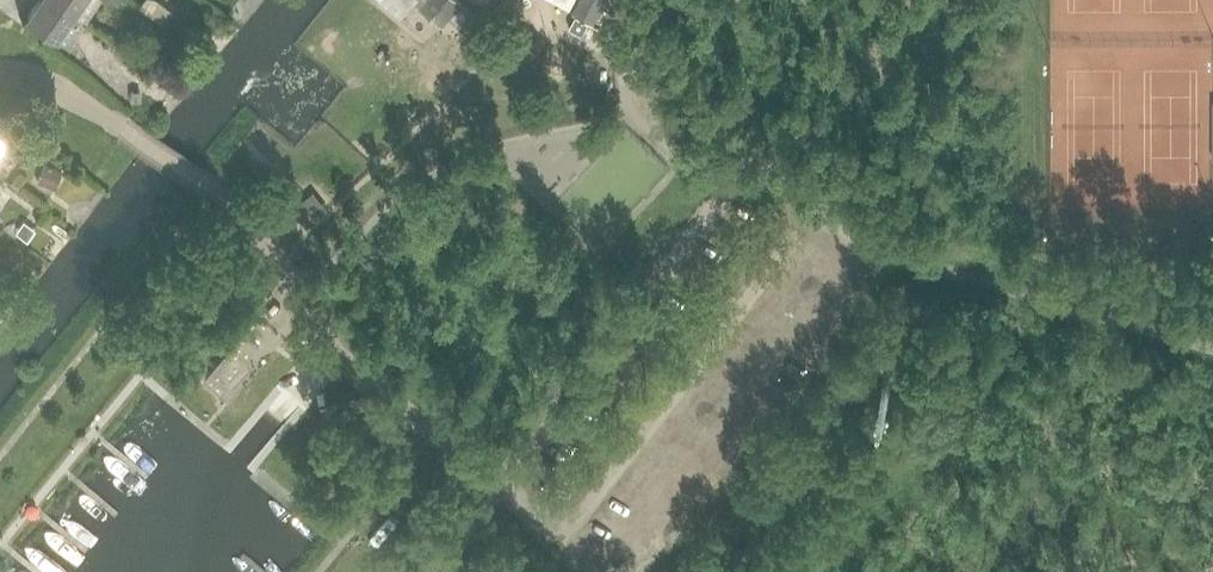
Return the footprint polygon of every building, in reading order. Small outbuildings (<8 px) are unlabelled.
[(26,19),(56,39),(74,14),(53,0),(39,0),(26,19)] [(74,14),(83,0),(53,0),(74,14)] [(464,6),(457,0),(433,0),(424,10),(446,28),(464,6)] [(576,15),(588,22),(592,25),(606,0),(584,0),(576,15)] [(576,15),(569,27),(582,34),(588,22),(576,15)] [(96,64),(109,77),(120,66),(107,53),(96,64)] [(130,92),(130,103),(140,103),(140,92),(130,92)] [(37,183),(56,190),(62,172),(44,165),(37,183)] [(243,332),(203,379),(219,392),(259,346),(243,332)]
